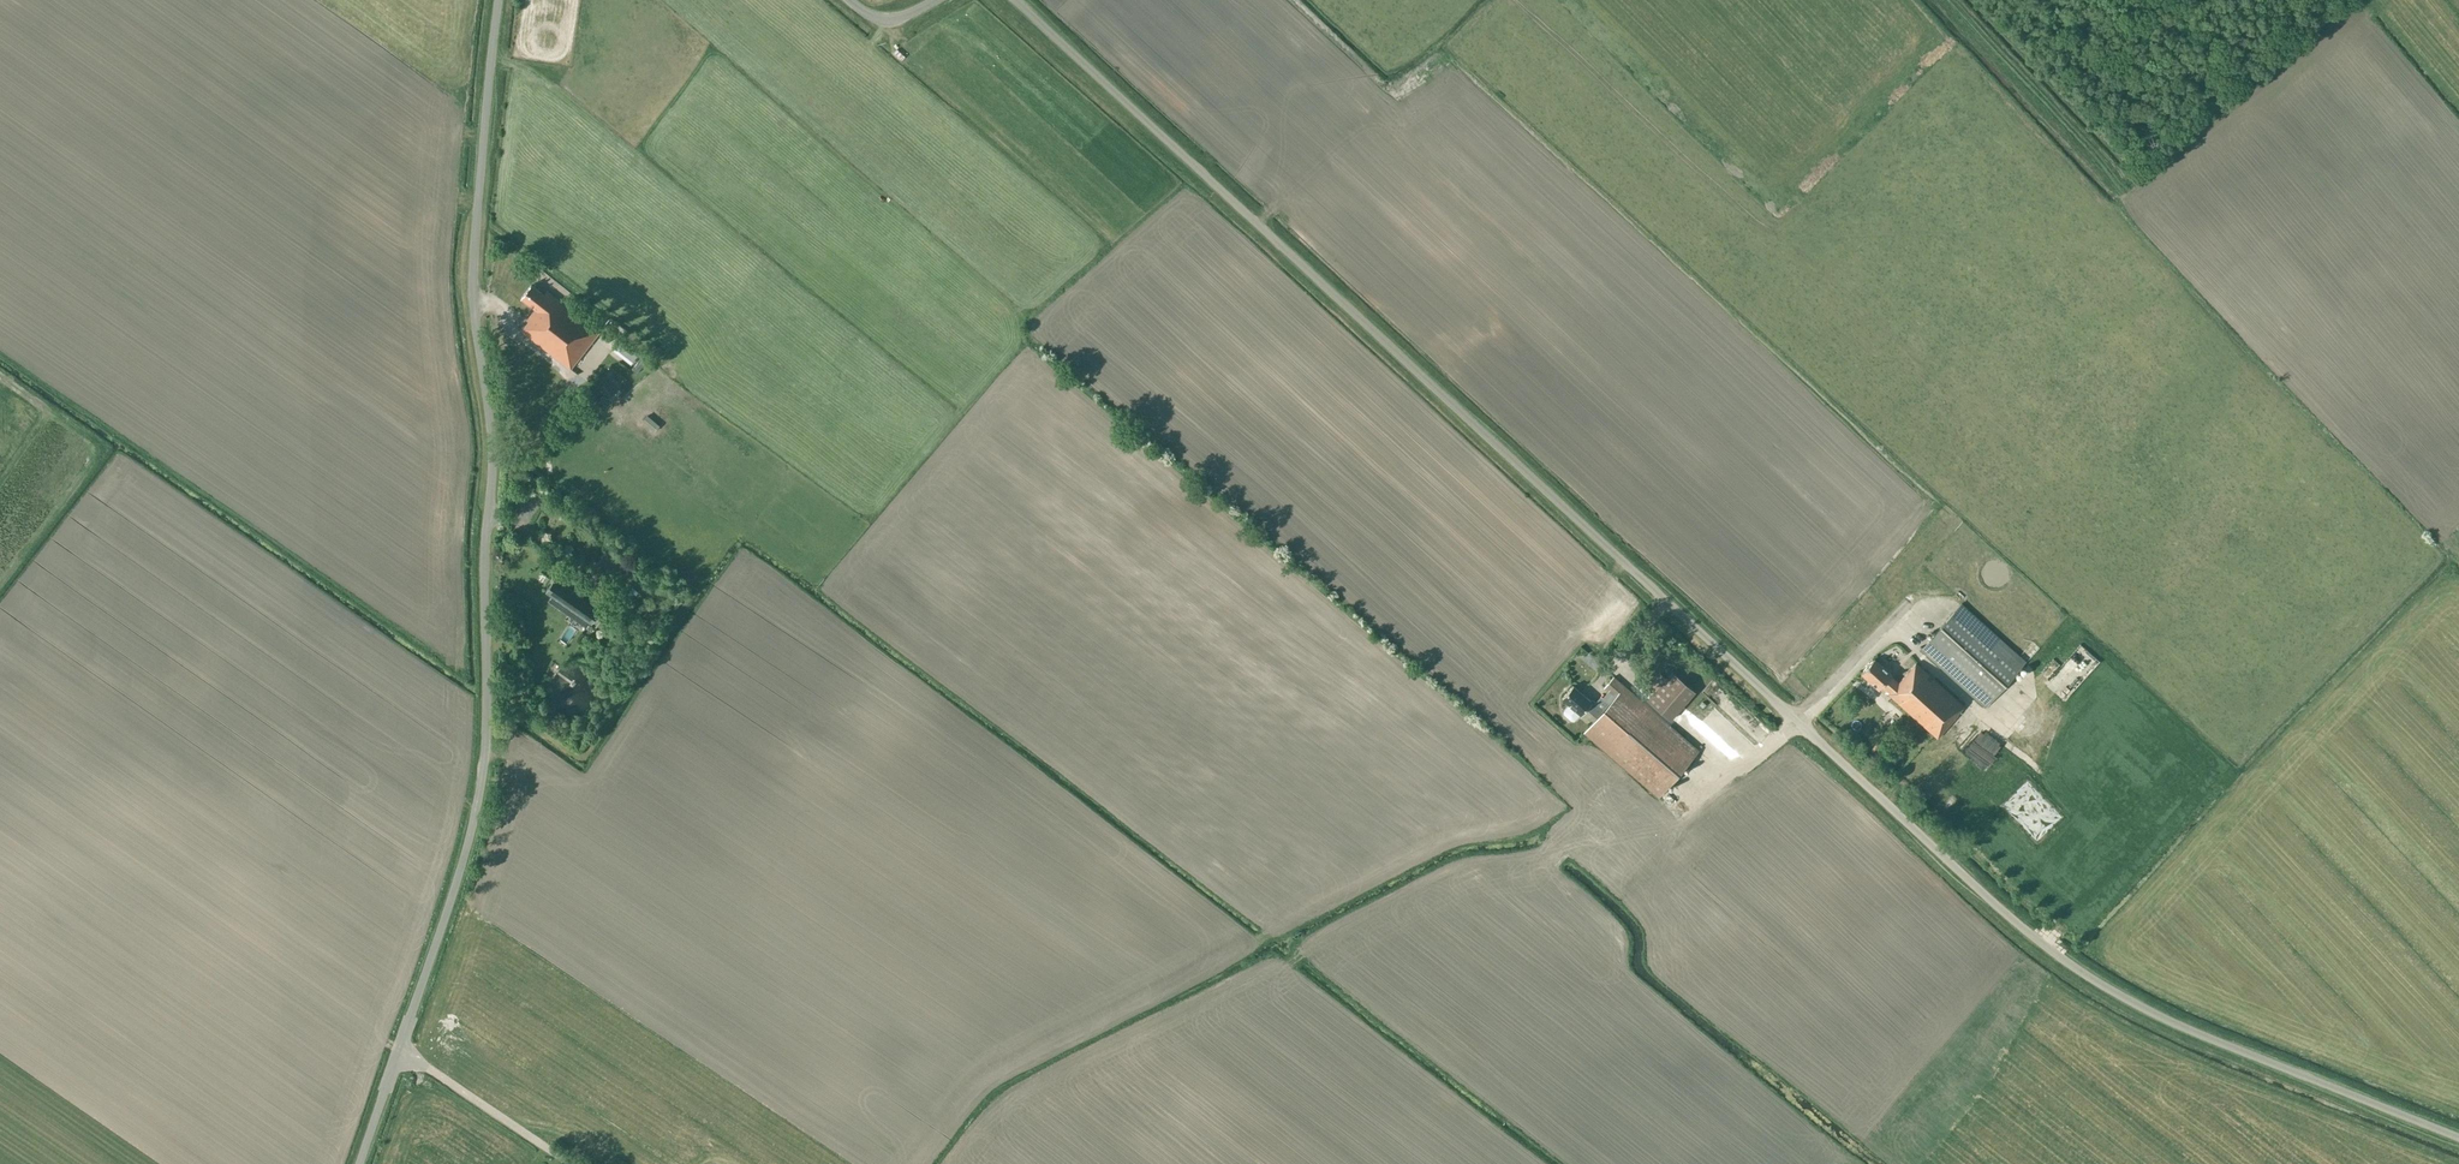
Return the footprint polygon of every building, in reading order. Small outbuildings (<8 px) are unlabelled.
[(893,53),(899,60),(904,56),(898,49),(893,53)] [(548,288),(545,292),(532,283),(523,295),(538,306),(529,318),(531,319),(524,328),(574,366),(602,329),(548,288)] [(624,346),(615,357),(633,370),(642,359),(624,346)] [(653,433),(661,425),(649,413),(642,420),(653,433)] [(626,562),(607,549),(598,561),(617,575),(626,562)] [(601,610),(555,578),(546,591),(568,606),(564,610),(570,614),(573,609),(592,622),(601,610)] [(1961,603),(1921,649),(1985,707),(2025,661),(1961,603)] [(646,614),(647,621),(657,619),(655,612),(646,614)] [(1937,738),(1958,714),(1957,713),(1964,705),(1916,663),(1899,682),(1891,675),(1891,674),(1874,658),(1861,673),(1879,689),(1882,685),(1890,693),(1889,694),(1937,738)] [(1689,686),(1693,680),(1682,671),(1678,676),(1672,671),(1666,678),(1659,673),(1647,687),(1653,693),(1647,700),(1670,720),(1695,691),(1689,686)] [(1851,680),(1860,690),(1866,685),(1857,675),(1851,680)] [(1584,732),(1658,797),(1699,750),(1613,676),(1604,687),(1608,691),(1602,697),(1601,696),(1594,704),(1592,702),(1592,701),(1573,685),(1562,698),(1569,704),(1564,710),(1564,713),(1572,720),(1575,720),(1580,713),(1581,714),(1586,708),(1597,717),(1584,732)] [(1692,723),(1731,762),(1748,744),(1753,749),(1761,740),(1764,743),(1773,735),(1716,678),(1699,694),(1710,705),(1692,723)] [(1674,828),(1678,840),(1687,837),(1683,825),(1674,828)] [(1587,856),(1593,863),(1614,844),(1608,837),(1587,856)] [(1623,851),(1610,857),(1615,867),(1628,861),(1623,851)] [(1607,884),(1615,877),(1609,870),(1601,878),(1607,884)]
